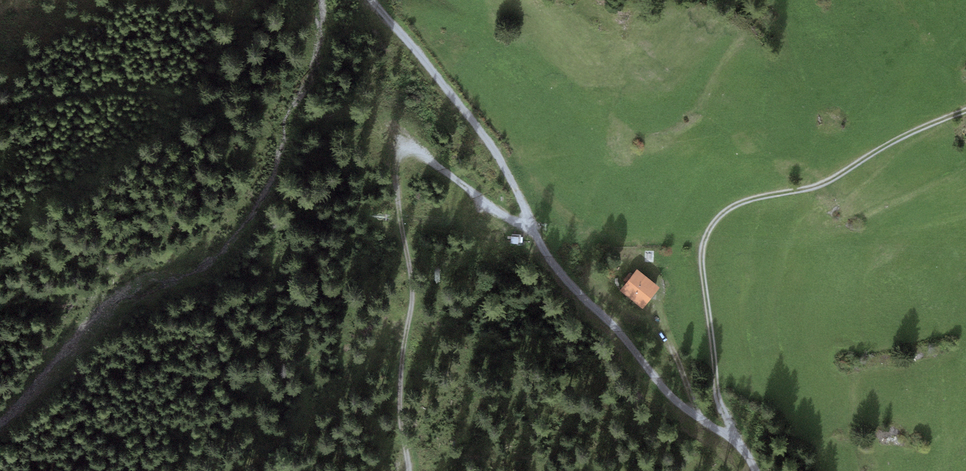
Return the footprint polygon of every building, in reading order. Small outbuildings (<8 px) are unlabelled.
[(656,288),(637,273),(624,290),(643,305),(653,291),(656,288)]
